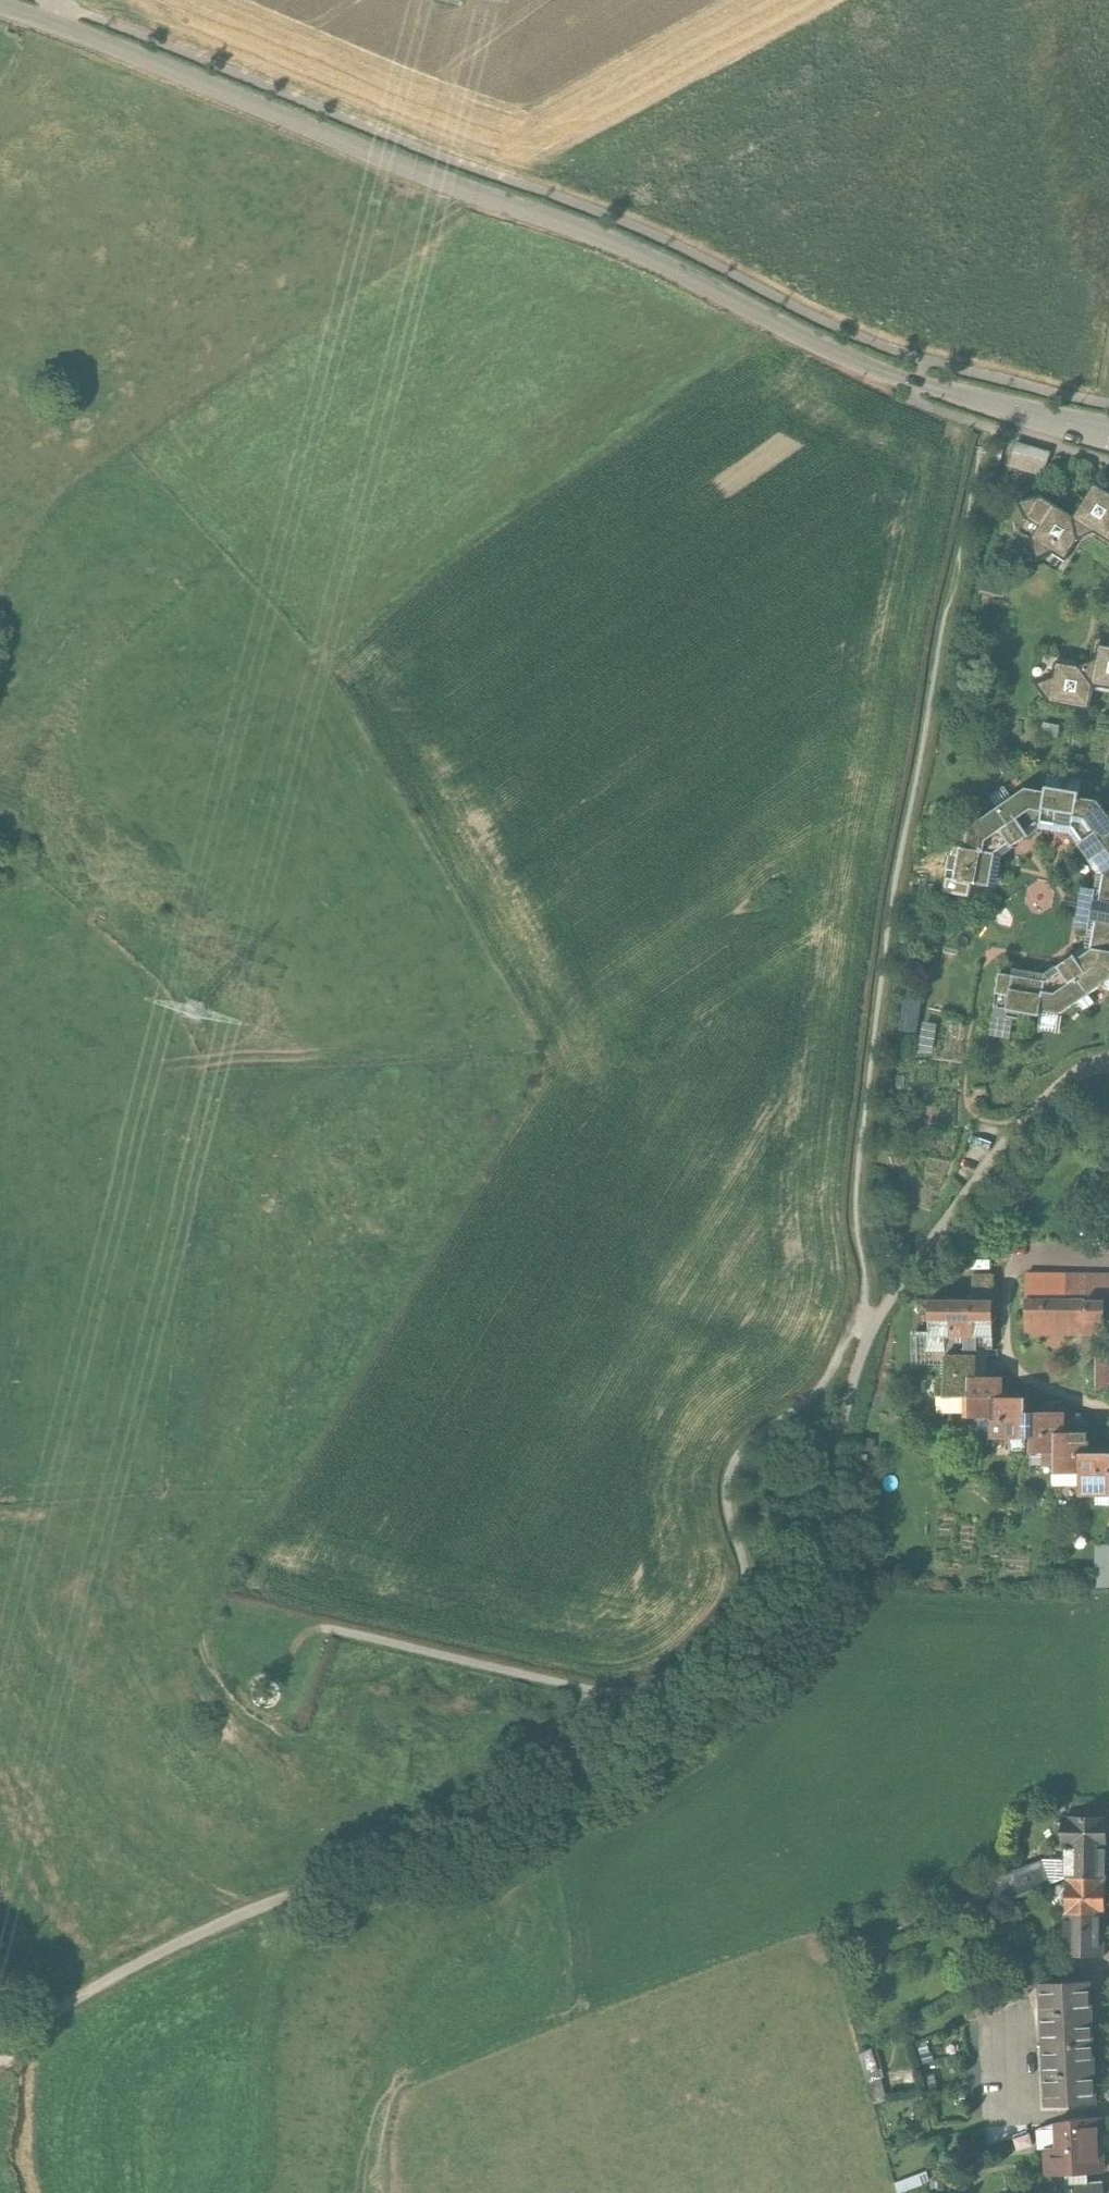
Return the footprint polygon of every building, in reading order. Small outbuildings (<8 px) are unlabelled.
[(1095,484),(1074,517),(1042,497),(1019,502),(1027,519),(1019,531),(1032,539),(1037,561),(1053,553),(1066,561),(1078,541),(1095,533),(1108,542),(1108,493),(1095,484)] [(1099,645),(1097,659),(1080,666),(1056,662),(1054,677),(1037,684),(1050,703),(1090,710),(1094,686),(1108,688),(1108,646),(1099,645)] [(1099,802),(1079,798),(1080,793),(1047,787),(1046,792),(1026,789),(970,829),(966,848),(961,847),(955,880),(990,886),(996,853),(1009,843),(1013,848),(1030,836),(1027,831),(1040,822),(1074,827),(1084,841),(1079,844),(1092,862),(1096,859),(1105,872),(1100,901),(1095,900),(1091,920),(1097,921),(1092,950),(1078,960),(1075,955),(1058,967),(1061,972),(1047,981),(1014,976),(1008,1010),(1041,1016),(1042,1011),(1061,1014),(1108,981),(1108,816),(1099,802)] [(895,1027),(911,1031),(919,1000),(902,997),(895,1027)] [(1100,1221),(1100,1245),(1108,1245),(1108,1221),(1100,1221)] [(1001,1378),(977,1377),(977,1357),(981,1357),(981,1350),(993,1350),(993,1275),(972,1275),(972,1301),(929,1301),(929,1332),(917,1332),(917,1364),(944,1365),(944,1382),(937,1382),(937,1412),(964,1412),(964,1418),(977,1418),(976,1434),(993,1434),(993,1439),(1009,1439),(1009,1447),(1012,1451),(1022,1451),(1025,1448),(1026,1394),(1009,1393),(1009,1398),(1001,1398),(1001,1378)] [(1066,1276),(1026,1275),(1025,1319),(1045,1319),(1045,1334),(1045,1350),(1065,1350),(1065,1335),(1105,1335),(1105,1302),(1066,1302),(1066,1276)] [(1096,1349),(1095,1390),(1108,1390),(1108,1349),(1096,1349)] [(1063,1413),(1030,1412),(1030,1453),(1055,1453),(1054,1474),(1052,1476),(1052,1484),(1055,1486),(1063,1486),(1066,1484),(1079,1484),(1079,1494),(1095,1495),(1094,1507),(1108,1507),(1108,1449),(1097,1449),(1097,1454),(1087,1454),(1088,1421),(1063,1421),(1063,1413)] [(1095,1546),(1095,1588),(1108,1588),(1108,1545),(1095,1546)] [(1108,1818),(1068,1817),(1067,1878),(1107,1879),(1108,1818)] [(1043,1860),(990,1879),(999,1904),(1051,1884),(1043,1860)] [(1107,1879),(1067,1878),(1066,1903),(1066,1914),(1106,1915),(1107,1879)] [(1059,1903),(1045,1911),(1051,1924),(1066,1915),(1066,1914),(1066,1903),(1059,1903)] [(1106,1915),(1066,1914),(1066,1915),(1064,1953),(1065,1954),(1083,1955),(1105,1955),(1106,1915)] [(1064,1953),(1041,1953),(1040,1967),(1083,1968),(1083,1955),(1065,1954),(1064,1953)] [(1030,1966),(976,1994),(977,2017),(991,2017),(991,2010),(1004,2010),(1003,2003),(1016,2002),(1016,1996),(1029,1995),(1029,1988),(1041,1988),(1040,1983),(1041,1983),(1040,1967),(1030,1966)] [(1041,1983),(1040,1983),(1041,1988),(1043,2045),(1093,2042),(1090,1981),(1041,1983)] [(1093,2042),(1043,2045),(1046,2107),(1097,2104),(1093,2042)] [(1079,2119),(1057,2124),(1039,2130),(1040,2150),(1047,2150),(1048,2175),(1103,2173),(1100,2118),(1079,2119)] [(1073,2183),(1074,2192),(1104,2192),(1102,2181),(1073,2183)]
